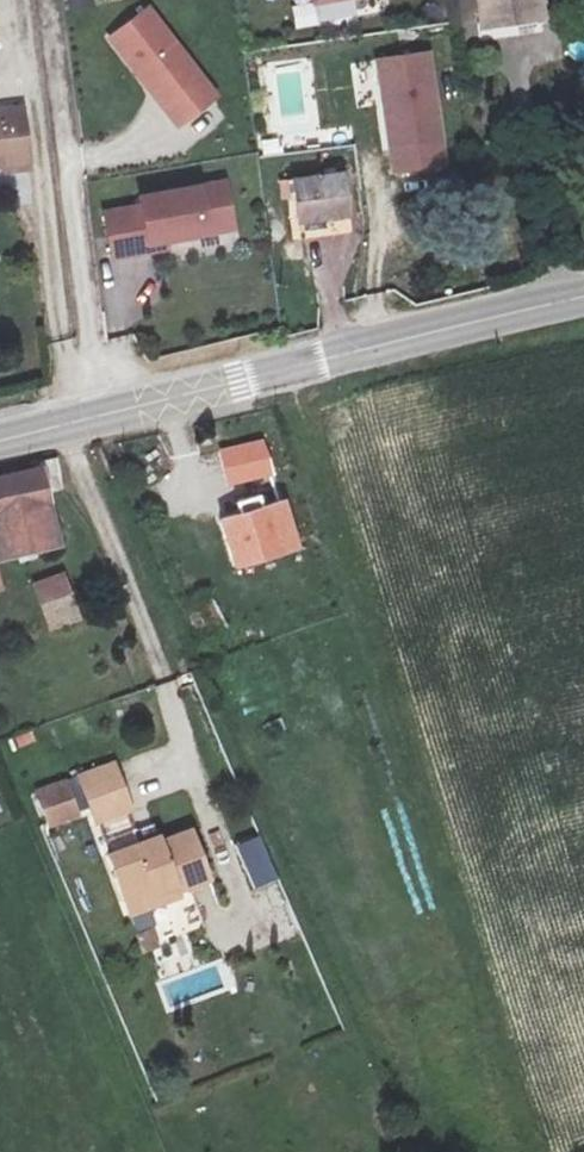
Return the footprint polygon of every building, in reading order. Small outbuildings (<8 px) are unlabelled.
[(463,25),(527,18),(524,0),(461,0),(463,25)] [(137,34),(99,62),(124,97),(133,91),(160,128),(150,135),(161,151),(200,124),(137,34)] [(446,172),(436,53),(376,58),(387,177),(446,172)] [(360,63),(360,87),(375,88),(375,63),(360,63)] [(321,179),(271,186),(277,227),(328,222),(321,179)] [(207,211),(122,224),(123,234),(87,239),(94,281),(131,277),(129,268),(146,265),(214,256),(207,211)] [(147,274),(146,265),(129,268),(131,277),(147,274)] [(265,439),(216,451),(226,491),(274,479),(265,439)] [(47,473),(29,478),(38,509),(57,504),(47,473)] [(38,509),(29,478),(0,486),(0,563),(49,551),(38,509)] [(286,504),(229,526),(244,567),(302,546),(286,504)] [(65,625),(54,584),(25,590),(37,633),(65,625)] [(98,778),(70,790),(88,834),(118,822),(98,778)] [(254,891),(278,881),(260,837),(236,847),(254,891)] [(150,847),(102,867),(121,913),(169,894),(171,899),(200,887),(181,842),(153,852),(150,847)]
